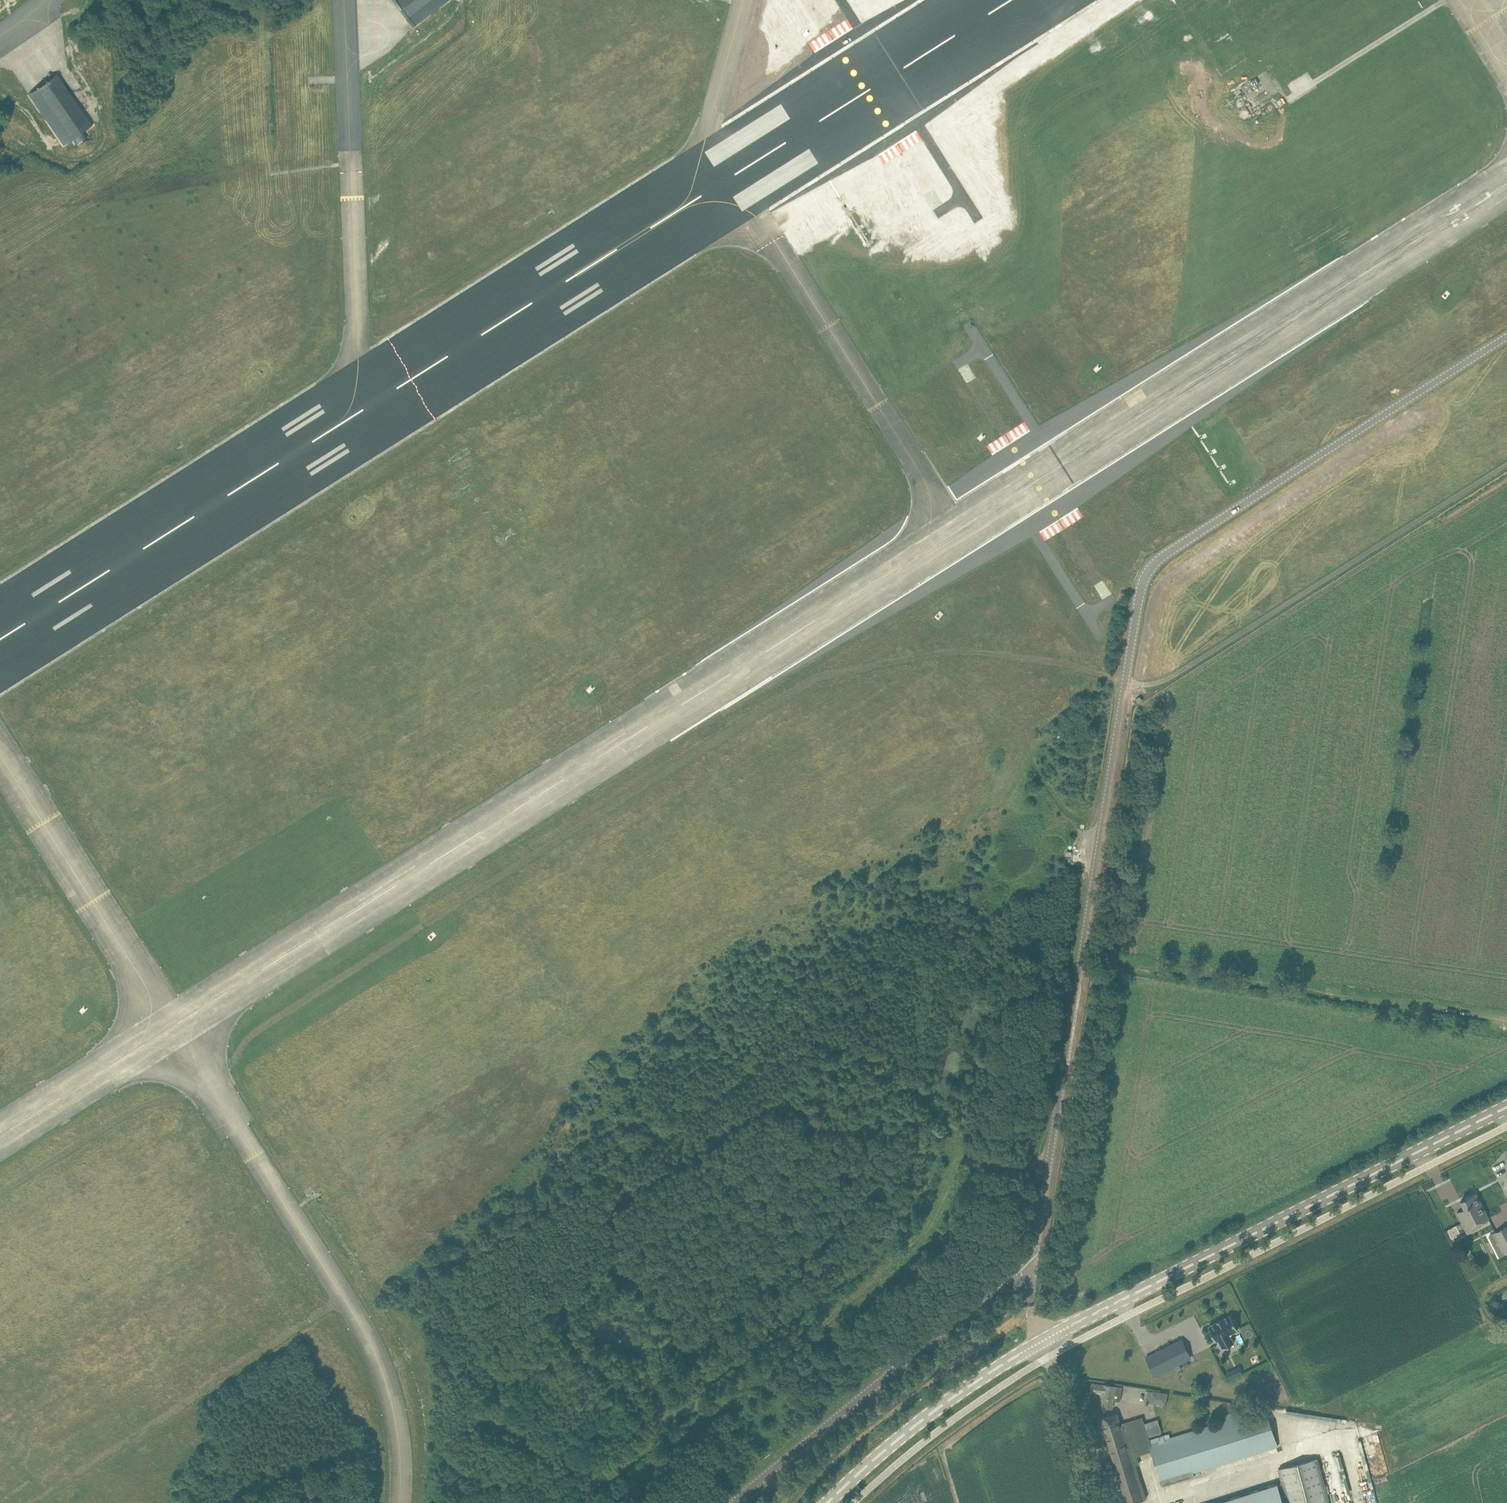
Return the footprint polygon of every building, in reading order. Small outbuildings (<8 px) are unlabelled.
[(140,0),(138,0),(133,6),(138,11),(144,3),(140,0)] [(449,0),(393,0),(413,27),(449,0)] [(71,93),(58,74),(29,94),(64,145),(72,139),(76,145),(88,136),(84,130),(93,125),(71,93)] [(1259,83),(1256,78),(1250,82),(1253,86),(1259,83)] [(1461,1201),(1467,1213),(1460,1217),(1468,1233),(1481,1227),(1479,1223),(1489,1219),(1481,1202),(1476,1193),(1461,1201)] [(1495,1232),(1506,1253),(1506,1226),(1495,1232)] [(1233,1319),(1231,1315),(1226,1317),(1222,1319),(1221,1319),(1217,1321),(1218,1321),(1209,1326),(1216,1340),(1219,1339),(1223,1348),(1234,1342),(1230,1334),(1238,1329),(1236,1326),(1237,1324),(1235,1319),(1233,1319)] [(1191,1358),(1182,1339),(1146,1357),(1155,1375),(1156,1375),(1174,1366),(1177,1371),(1182,1369),(1180,1364),(1191,1358)] [(1091,1391),(1103,1393),(1101,1406),(1113,1408),(1114,1400),(1120,1401),(1122,1387),(1092,1383),(1091,1391)] [(1119,1422),(1116,1410),(1100,1416),(1114,1460),(1127,1502),(1146,1496),(1136,1462),(1139,1461),(1136,1453),(1151,1449),(1160,1478),(1162,1484),(1194,1474),(1193,1471),(1277,1445),(1265,1405),(1239,1413),(1238,1408),(1223,1413),(1225,1418),(1169,1435),(1168,1431),(1149,1437),(1142,1415),(1119,1422)] [(1287,1502),(1330,1502),(1318,1458),(1278,1469),(1282,1483),(1287,1502)] [(1282,1483),(1218,1502),(1287,1502),(1282,1483)]
